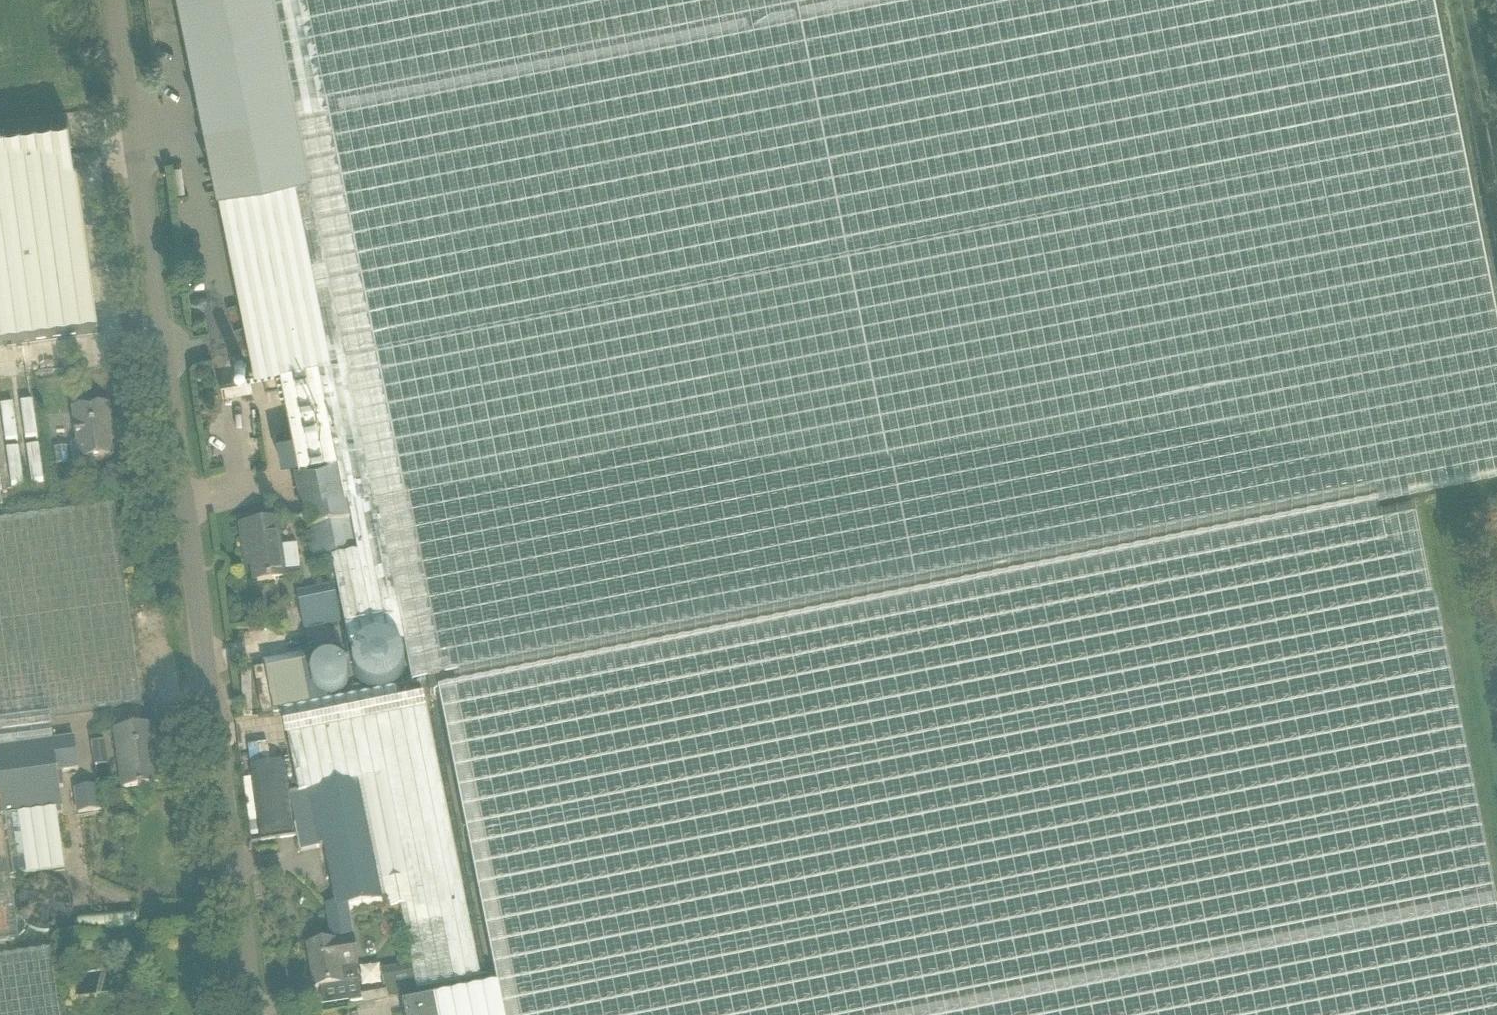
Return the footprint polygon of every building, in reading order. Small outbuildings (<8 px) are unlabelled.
[(217,200),(224,200),(253,370),(279,366),(299,462),(295,463),(316,568),(331,566),(347,648),(392,639),(394,647),(402,645),(409,684),(428,680),(428,681),(460,675),(1496,467),(1496,281),(1440,0),(178,0),(217,200)] [(0,125),(0,347),(98,334),(68,116),(0,125)] [(33,402),(21,403),(26,439),(38,437),(33,402)] [(13,404),(1,406),(6,442),(18,440),(13,404)] [(78,445),(72,446),(74,462),(112,457),(109,440),(113,439),(109,407),(73,412),(78,445)] [(39,445),(27,447),(32,483),(43,481),(39,445)] [(19,448),(7,449),(12,485),(24,484),(19,448)] [(69,449),(55,451),(57,465),(71,463),(69,449)] [(403,1007),(404,1014),(1496,1014),(1496,911),(1414,495),(462,685),(460,675),(428,681),(431,696),(439,694),(498,988),(403,1007)] [(17,939),(10,879),(65,871),(57,814),(62,813),(61,809),(62,809),(59,788),(64,787),(62,772),(78,770),(73,738),(53,741),(49,716),(122,706),(142,703),(115,506),(0,522),(0,941),(17,939)] [(297,545),(281,548),(278,522),(240,527),(244,559),(251,558),(255,582),(285,579),(301,576),(297,545)] [(313,689),(314,691),(316,694),(321,698),(325,699),(330,699),(335,698),(342,696),(344,694),(347,692),(348,689),(349,686),(350,681),(349,674),(346,669),(343,665),(338,662),(336,660),(330,660),(325,660),(322,662),(319,663),(317,666),(315,668),(313,671),(312,673),(312,675),(311,680),(312,686),(313,689)] [(268,669),(271,710),(309,707),(307,666),(268,669)] [(413,702),(286,727),(296,781),(299,794),(289,796),(299,851),(301,851),(318,848),(325,847),(336,906),(337,909),(339,908),(341,918),(347,917),(402,907),(412,964),(382,970),(389,999),(479,982),(424,700),(413,702)] [(152,727),(132,730),(116,732),(123,789),(160,784),(152,727)] [(110,774),(97,776),(98,786),(112,784),(110,774)] [(101,810),(98,787),(75,790),(78,814),(101,810)] [(85,897),(109,898),(109,876),(86,875),(85,897)] [(308,947),(314,989),(359,982),(353,940),(350,940),(347,917),(341,918),(339,908),(337,909),(336,906),(326,908),(330,944),(308,947)] [(50,950),(0,957),(0,1014),(60,1014),(50,950)]
